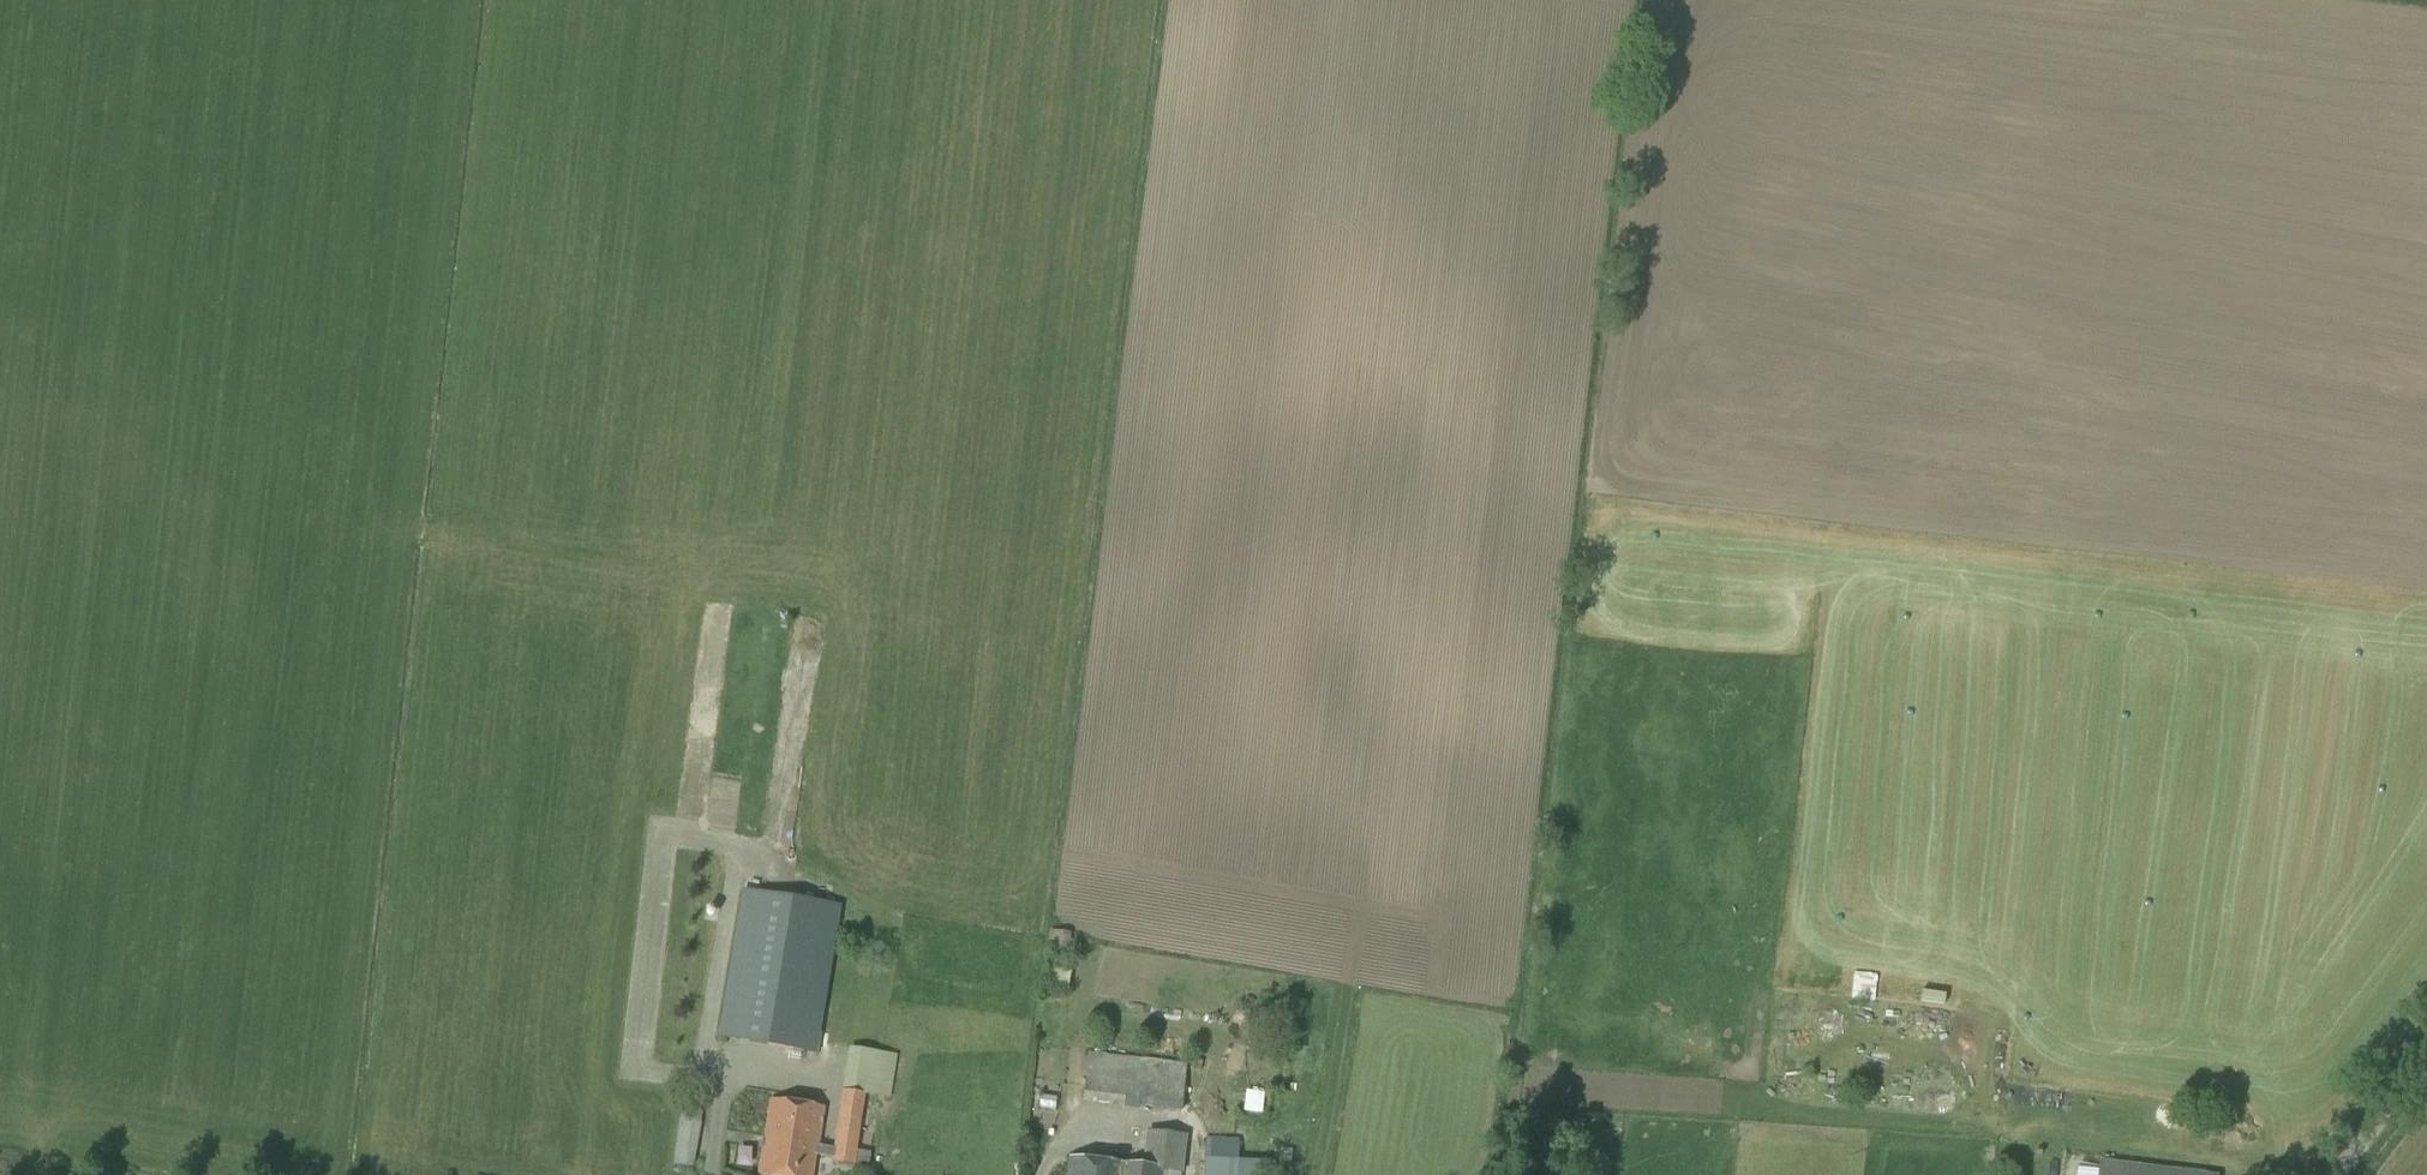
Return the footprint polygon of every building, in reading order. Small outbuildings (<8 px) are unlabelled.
[(802,636),(827,643),(835,615),(810,608),(802,636)] [(841,905),(741,889),(717,1039),(817,1055),(841,905)] [(1234,1018),(1233,1020),(1234,1022),(1234,1024),(1235,1026),(1236,1027),(1238,1028),(1240,1029),(1242,1030),(1244,1030),(1246,1030),(1248,1029),(1250,1028),(1251,1027),(1252,1025),(1253,1023),(1254,1021),(1254,1019),(1253,1017),(1253,1015),(1251,1013),(1250,1012),(1248,1011),(1246,1010),(1244,1010),(1242,1010),(1240,1010),(1238,1011),(1237,1012),(1235,1014),(1234,1016),(1234,1018)] [(895,1055),(848,1048),(833,1148),(817,1146),(823,1107),(770,1099),(759,1174),(813,1174),(816,1156),(832,1158),(831,1162),(867,1167),(869,1154),(857,1152),(865,1095),(889,1098),(895,1055)] [(1181,1113),(1187,1065),(1088,1054),(1083,1102),(1181,1113)] [(682,1096),(679,1125),(700,1127),(703,1098),(682,1096)] [(1122,1166),(1121,1174),(1162,1174),(1162,1172),(1180,1174),(1184,1139),(1151,1135),(1147,1169),(1122,1166)] [(1234,1139),(1204,1138),(1203,1174),(1234,1174),(1234,1139)] [(1122,1166),(1068,1159),(1066,1174),(1121,1174),(1122,1166)] [(2101,1162),(2099,1174),(2198,1174),(2101,1162)]
